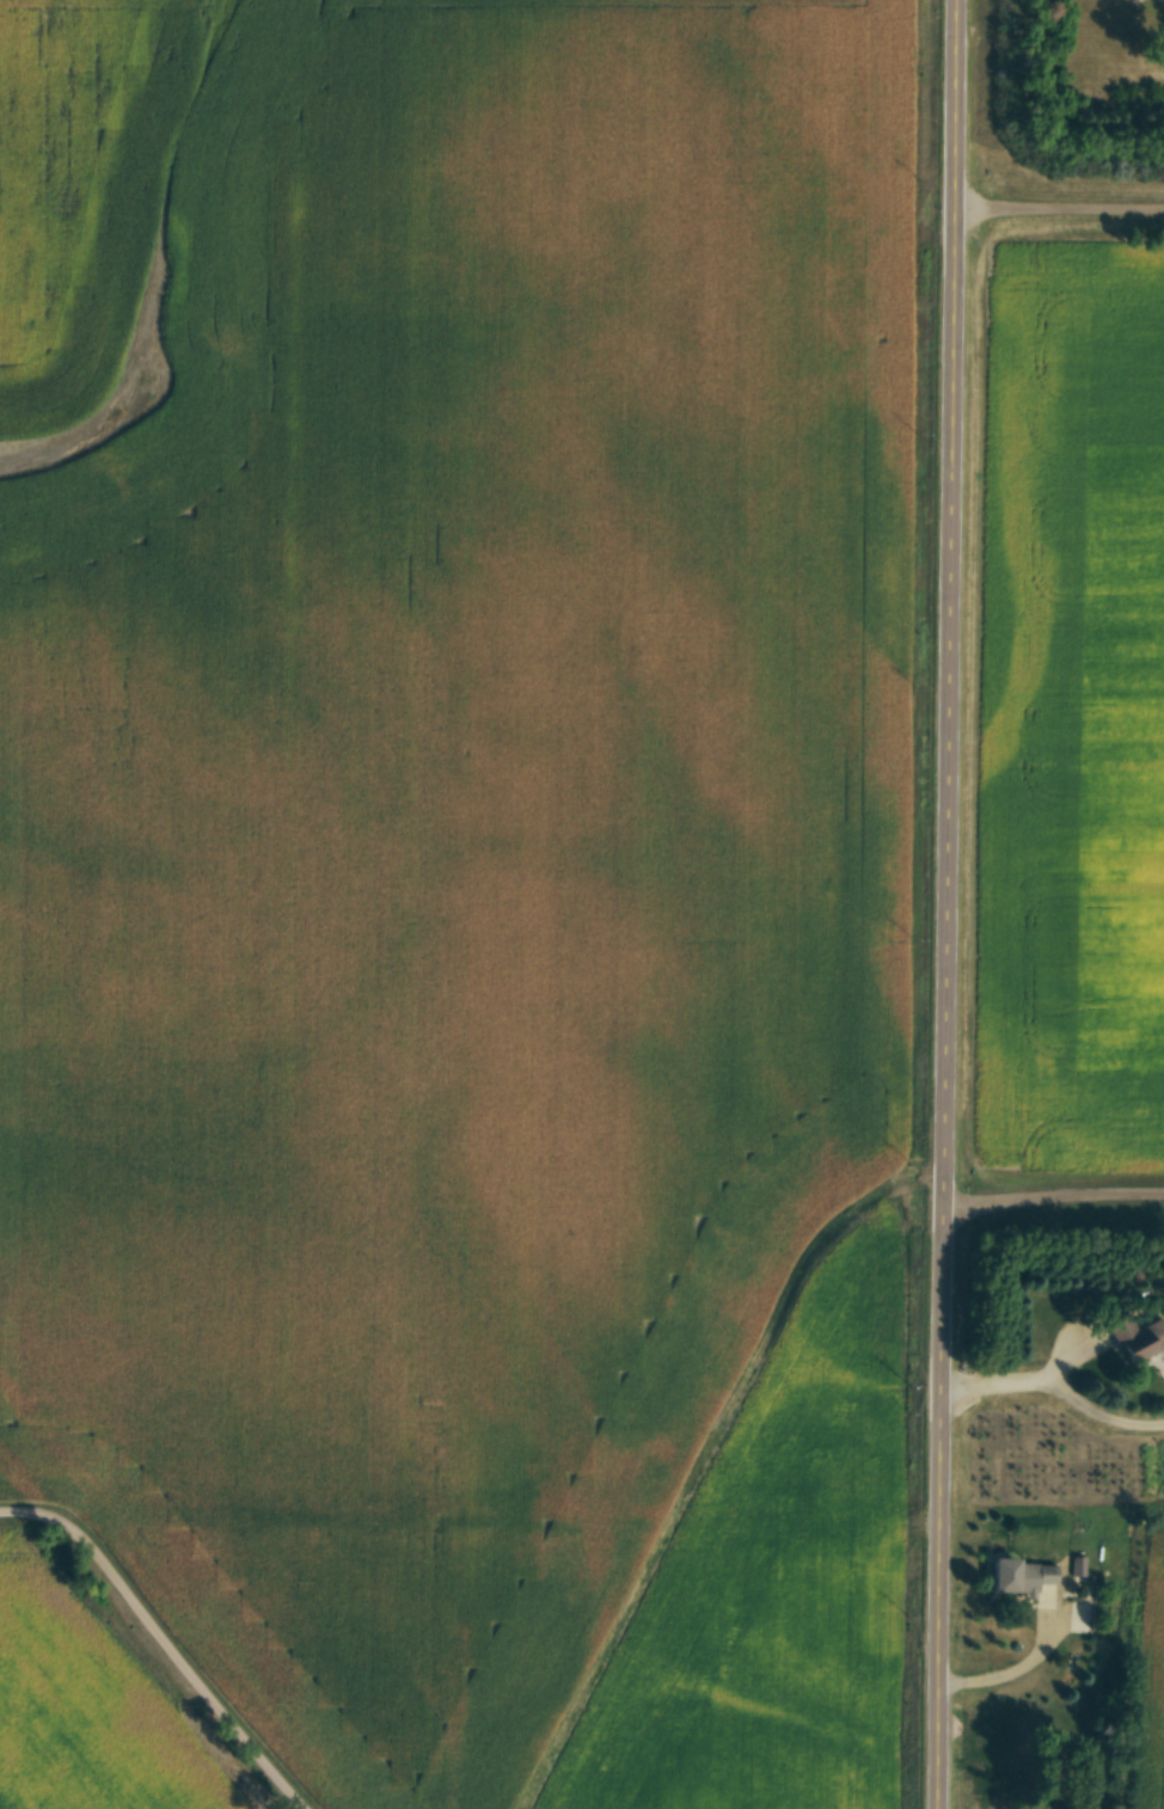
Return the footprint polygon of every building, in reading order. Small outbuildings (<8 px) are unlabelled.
[(1127,1309),(1105,1315),(1119,1359),(1163,1346),(1163,1322),(1163,1318),(1133,1327),(1127,1309)] [(986,1591),(1021,1591),(1021,1597),(1035,1597),(1035,1583),(1055,1584),(1055,1562),(986,1560),(986,1591)]
